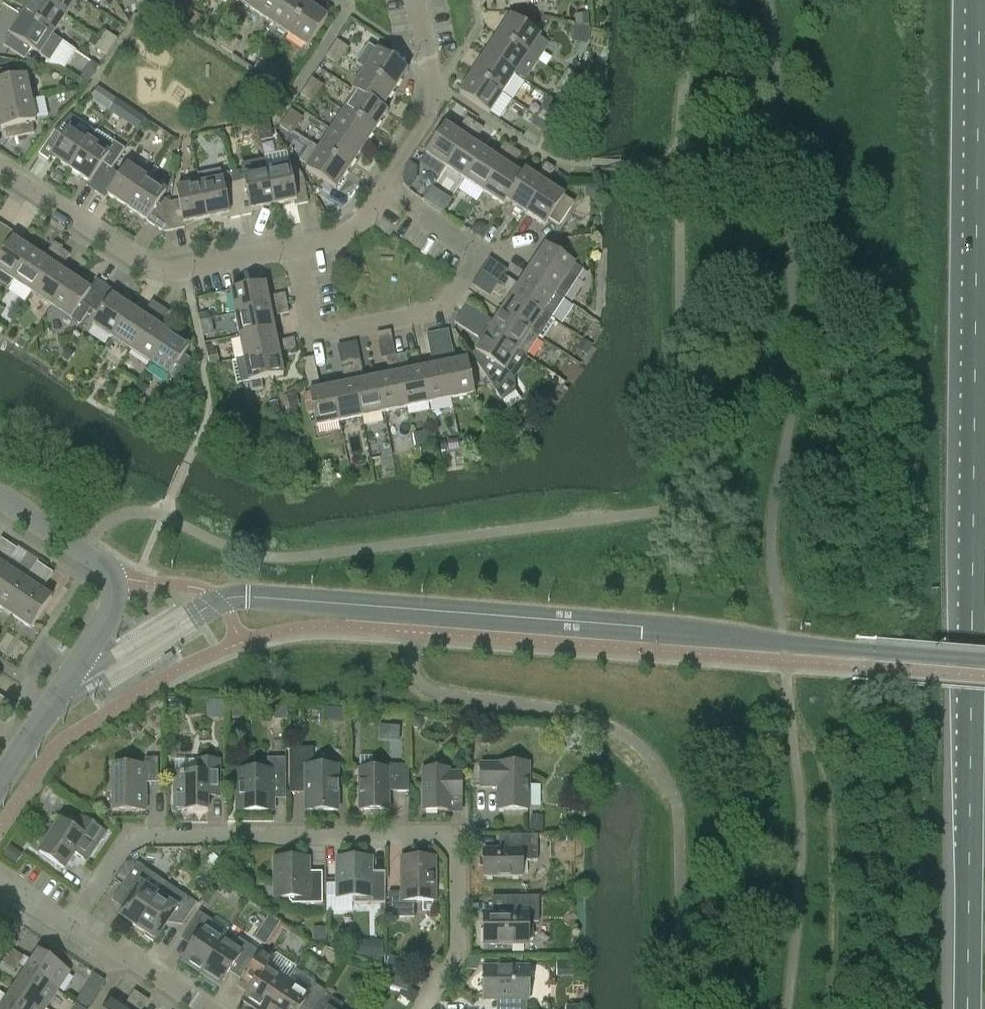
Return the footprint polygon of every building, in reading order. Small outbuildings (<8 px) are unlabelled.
[(23,16),(53,36),(66,17),(40,0),(34,0),(23,16)] [(66,17),(77,0),(40,0),(66,17)] [(148,13),(145,0),(140,0),(135,1),(138,15),(148,13)] [(250,10),(257,0),(235,0),(250,10)] [(250,10),(269,23),(284,0),(257,0),(250,10)] [(269,23),(288,35),(308,6),(299,0),(284,0),(269,23)] [(328,19),(308,6),(288,35),(308,49),(328,19)] [(194,12),(186,24),(194,30),(202,18),(194,12)] [(578,25),(590,24),(589,12),(577,13),(578,25)] [(64,44),(53,36),(23,16),(10,36),(10,37),(4,47),(25,60),(31,50),(40,56),(48,62),(46,64),(60,66),(66,70),(77,53),(64,44)] [(510,17),(498,36),(528,56),(540,37),(510,17)] [(591,31),(575,28),(572,43),(588,47),(591,31)] [(100,40),(112,48),(118,40),(106,32),(100,40)] [(215,44),(224,50),(232,38),(223,32),(215,44)] [(498,36),(485,55),(515,75),(524,82),(537,62),(528,56),(498,36)] [(240,43),(232,38),(224,50),(232,55),(240,43)] [(107,56),(112,48),(100,40),(95,48),(107,56)] [(337,40),(331,49),(343,57),(349,48),(337,40)] [(369,46),(356,65),(365,71),(395,91),(408,71),(378,51),(369,46)] [(331,49),(326,57),(338,65),(343,57),(331,49)] [(485,55),(472,74),(502,94),(515,75),(485,55)] [(253,69),(262,75),(270,63),(261,57),(253,69)] [(278,68),(270,63),(262,75),(270,80),(278,68)] [(31,100),(27,77),(23,78),(21,67),(0,71),(0,106),(31,100)] [(87,70),(80,80),(88,85),(89,82),(94,75),(87,70)] [(574,87),(579,79),(580,78),(567,70),(562,79),(574,87)] [(383,110),(395,91),(365,71),(352,91),(357,94),(357,93),(383,110)] [(472,74),(459,94),(489,114),(490,114),(499,120),(512,101),(502,94),(472,74)] [(312,78),(306,87),(318,95),(324,86),(312,78)] [(77,79),(71,87),(79,93),(85,85),(77,79)] [(568,95),(574,87),(562,79),(556,87),(568,95)] [(306,87),(301,95),(313,103),(318,95),(306,87)] [(357,93),(357,94),(345,112),(375,132),(388,113),(383,110),(357,93)] [(111,109),(117,100),(112,97),(106,105),(111,109)] [(31,100),(0,106),(0,120),(2,130),(6,130),(8,140),(35,134),(33,124),(36,123),(31,100)] [(542,109),(537,117),(549,125),(554,116),(542,109)] [(303,118),(301,117),(291,110),(285,119),(297,126),(303,118)] [(375,132),(345,112),(332,132),(362,152),(375,132)] [(70,170),(90,141),(96,132),(71,115),(55,132),(40,155),(49,161),(52,157),(70,170)] [(139,128),(145,119),(140,115),(134,124),(139,128)] [(543,133),(549,125),(537,117),(531,125),(543,133)] [(469,135),(475,124),(466,118),(459,129),(469,135)] [(297,126),(285,119),(280,127),(292,135),(297,126)] [(257,124),(261,141),(273,139),(269,121),(257,124)] [(483,129),(475,124),(469,135),(476,140),(483,129)] [(426,155),(420,164),(439,177),(445,168),(446,169),(465,139),(445,126),(426,155)] [(87,187),(96,193),(111,170),(125,150),(96,131),(96,132),(90,141),(70,170),(90,183),(87,187)] [(350,171),(362,152),(332,132),(320,150),(319,151),(350,171)] [(484,152),(465,139),(446,169),(465,181),(484,152)] [(497,154),(506,160),(513,149),(504,143),(497,154)] [(310,144),(299,161),(309,167),(306,171),(336,191),(350,171),(319,151),(320,150),(310,144)] [(521,154),(513,149),(506,160),(514,165),(521,154)] [(484,194),(503,165),(484,152),(465,181),(484,194)] [(243,172),(232,174),(241,218),(253,216),(252,211),(274,206),(267,172),(265,161),(242,166),(243,172)] [(415,168),(408,163),(404,170),(402,177),(404,184),(408,189),(415,179),(415,168)] [(547,180),(554,169),(546,164),(539,174),(547,180)] [(522,177),(503,165),(484,194),(503,207),(507,202),(507,201),(522,177)] [(111,170),(96,193),(106,200),(108,196),(127,208),(146,179),(127,166),(120,176),(111,170)] [(267,172),(274,206),(297,202),(298,207),(309,204),(303,177),(293,179),(290,167),(267,172)] [(207,220),(229,215),(230,220),(241,218),(232,174),(221,176),(220,171),(197,176),(199,185),(207,220)] [(525,214),(544,184),(525,172),(522,177),(507,201),(507,202),(525,214)] [(127,208),(164,233),(170,203),(162,198),(166,192),(146,179),(127,208)] [(544,184),(525,214),(545,227),(547,224),(550,220),(560,227),(575,204),(565,198),(544,184)] [(207,220),(199,185),(177,190),(179,202),(170,204),(170,203),(164,233),(185,229),(184,224),(207,220)] [(591,198),(600,197),(599,185),(587,186),(587,194),(591,198)] [(482,224),(475,226),(471,232),(481,238),(488,228),(482,224)] [(14,282),(33,253),(14,240),(17,236),(7,229),(0,241),(0,258),(1,258),(0,259),(0,287),(7,292),(14,282)] [(46,255),(55,261),(62,250),(53,244),(46,255)] [(526,276),(564,301),(583,272),(545,246),(526,276)] [(70,255),(62,250),(55,261),(62,266),(70,255)] [(52,265),(33,253),(14,282),(33,295),(52,265)] [(472,288),(487,294),(500,266),(484,259),(472,288)] [(51,307),(71,278),(52,265),(33,295),(51,307)] [(498,285),(509,292),(515,283),(504,276),(498,285)] [(564,301),(526,276),(514,295),(552,320),(564,301)] [(71,278),(51,307),(71,320),(80,326),(91,310),(106,287),(97,280),(90,291),(71,278)] [(270,308),(266,285),(231,292),(236,315),(270,308)] [(504,300),(509,292),(498,285),(493,292),(504,300)] [(112,339),(132,310),(113,297),(115,293),(106,287),(91,310),(99,316),(92,326),(112,339)] [(272,297),(275,307),(287,305),(285,294),(272,297)] [(514,295),(501,314),(538,338),(544,342),(556,323),(552,320),(514,295)] [(145,312),(154,318),(161,307),(152,301),(145,312)] [(289,314),(287,305),(275,307),(276,316),(289,314)] [(460,314),(484,330),(490,320),(467,305),(460,314)] [(169,312),(161,307),(154,318),(162,323),(169,312)] [(275,330),(270,308),(236,315),(240,337),(275,330)] [(151,322),(132,310),(112,339),(131,352),(151,322)] [(201,321),(209,319),(208,312),(199,314),(201,321)] [(478,339),(484,330),(460,314),(454,323),(478,339)] [(538,338),(501,314),(488,333),(518,352),(525,357),(538,338)] [(151,364),(170,335),(151,322),(131,352),(151,364)] [(275,330),(240,337),(245,359),(279,352),(283,351),(296,349),(294,339),(281,341),(277,342),(275,330)] [(437,333),(443,360),(454,358),(448,330),(437,333)] [(432,362),(443,360),(437,333),(426,335),(432,362)] [(514,370),(509,365),(518,352),(488,333),(475,353),(488,361),(482,371),(495,390),(503,385),(504,384),(514,370)] [(190,348),(170,335),(151,364),(178,382),(185,372),(177,366),(190,348)] [(16,345),(23,349),(27,342),(20,338),(16,345)] [(587,354),(593,344),(584,339),(579,348),(587,354)] [(66,348),(61,357),(68,362),(74,353),(66,348)] [(216,351),(207,353),(209,365),(219,363),(216,351)] [(279,352),(245,359),(233,362),(237,384),(249,382),(251,392),(264,389),(262,380),(284,376),(279,352)] [(396,356),(399,369),(408,367),(405,355),(396,356)] [(399,369),(396,356),(386,359),(388,371),(399,369)] [(319,385),(314,358),(303,360),(309,387),(319,385)] [(444,366),(450,400),(475,395),(468,361),(444,366)] [(352,366),(354,378),(363,376),(361,364),(352,366)] [(354,378),(352,366),(341,368),(344,380),(354,378)] [(422,370),(429,405),(450,400),(444,366),(422,370)] [(400,375),(407,409),(429,405),(422,370),(400,375)] [(378,379),(385,414),(407,409),(400,375),(378,379)] [(355,384),(362,418),(385,414),(378,379),(355,384)] [(332,388),(340,423),(362,418),(355,384),(332,388)] [(340,423),(332,388),(310,393),(317,427),(340,423)] [(520,427),(526,433),(533,426),(528,420),(520,427)] [(9,544),(1,539),(0,540),(0,555),(1,556),(9,544)] [(9,544),(1,556),(9,561),(17,550),(9,544)] [(37,580),(45,568),(37,563),(29,575),(37,580)] [(0,564),(0,597),(15,574),(0,564)] [(45,568),(37,580),(45,585),(53,574),(45,568)] [(15,574),(0,597),(0,609),(12,617),(33,586),(15,574)] [(52,598),(33,586),(12,617),(31,629),(52,598)] [(3,711),(9,703),(0,697),(0,708),(3,711)] [(285,722),(286,709),(274,709),(274,722),(285,722)] [(420,729),(422,718),(412,717),(411,728),(420,729)] [(290,773),(305,773),(305,811),(338,811),(337,767),(313,767),(313,749),(289,749),(289,777),(290,777),(290,773)] [(145,812),(145,783),(158,783),(158,758),(145,759),(145,765),(113,765),(113,812),(145,812)] [(236,787),(236,796),(239,798),(239,810),(237,810),(237,812),(273,811),(273,810),(272,810),(271,797),(275,794),(286,793),(286,758),(267,759),(267,765),(255,765),(252,767),(252,771),(237,771),(237,772),(238,772),(239,784),(236,787)] [(174,774),(174,812),(208,812),(208,788),(220,788),(219,761),(198,761),(198,774),(174,774)] [(498,764),(498,765),(480,765),(480,788),(498,788),(498,810),(528,810),(528,764),(498,764)] [(373,769),(359,769),(359,811),(388,811),(388,789),(396,789),(396,792),(409,792),(409,766),(376,766),(373,769)] [(422,770),(423,811),(449,810),(449,798),(461,798),(461,774),(449,774),(449,770),(422,770)] [(532,816),(532,832),(543,832),(543,816),(532,816)] [(73,829),(60,821),(57,826),(50,827),(51,835),(39,853),(64,869),(75,853),(86,860),(104,833),(81,817),(73,829)] [(522,862),(537,861),(537,836),(507,836),(507,847),(504,850),(483,850),(483,876),(522,876),(522,862)] [(16,865),(23,855),(10,846),(3,857),(16,865)] [(237,848),(214,848),(227,863),(237,848)] [(414,918),(414,905),(419,901),(433,901),(433,858),(403,859),(403,893),(388,893),(389,918),(414,918)] [(311,878),(308,875),(308,859),(275,859),(275,898),(289,898),(289,901),(292,904),(322,904),(322,878),(311,878)] [(337,859),(338,898),(352,898),(352,901),(355,904),(385,904),(385,878),(374,878),(370,875),(370,859),(337,859)] [(122,910),(117,918),(127,925),(128,923),(137,928),(159,895),(167,884),(155,876),(137,864),(135,867),(123,884),(122,886),(133,893),(122,910)] [(159,895),(137,928),(145,934),(144,936),(154,943),(171,918),(182,926),(197,904),(178,892),(167,884),(159,895)] [(528,945),(528,940),(533,940),(533,923),(538,923),(538,897),(506,897),(506,913),(484,914),(484,945),(528,945)] [(201,974),(223,939),(207,928),(212,921),(199,913),(185,933),(195,940),(181,961),(201,974)] [(265,946),(273,934),(262,927),(254,939),(265,946)] [(326,941),(325,928),(313,928),(313,941),(326,941)] [(223,939),(201,974),(220,986),(234,965),(244,972),(257,951),(238,939),(234,946),(223,939)] [(370,942),(370,958),(383,958),(383,942),(370,942)] [(288,979),(268,966),(273,957),(262,950),(243,980),(253,987),(243,1002),(254,1008),(269,1008),(288,979)] [(323,950),(318,962),(331,967),(336,955),(323,950)] [(12,951),(8,958),(19,965),(23,958),(12,951)] [(38,951),(26,970),(58,991),(70,972),(38,951)] [(14,972),(19,965),(8,958),(3,965),(14,972)] [(556,960),(556,976),(577,977),(577,960),(556,960)] [(480,961),(470,961),(470,971),(480,971),(480,961)] [(412,977),(388,969),(383,984),(406,992),(412,977)] [(484,999),(498,999),(498,1003),(525,1003),(525,999),(528,999),(528,992),(530,989),(532,986),(532,982),(530,978),(528,975),(528,969),(484,969),(484,999)] [(46,1008),(58,991),(26,970),(14,988),(46,1008)] [(324,994),(326,992),(314,984),(309,993),(288,979),(269,1008),(314,1008),(324,994)] [(2,1006),(7,1008),(46,1008),(14,988),(2,1006)] [(97,996),(86,989),(77,1002),(88,1008),(97,996)] [(134,1007),(141,996),(134,992),(127,1003),(134,1007)] [(343,1006),(324,994),(314,1008),(340,1008),(343,1006)] [(141,996),(134,1007),(136,1008),(143,1008),(148,1001),(141,996)]
